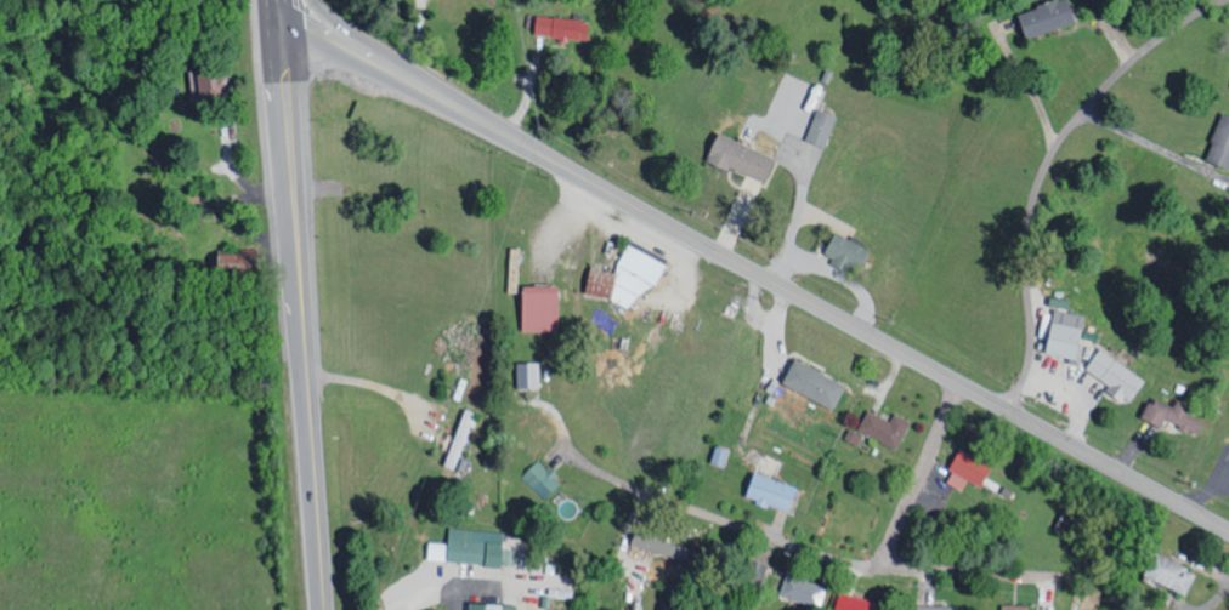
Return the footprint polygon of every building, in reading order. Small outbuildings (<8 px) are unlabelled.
[(1021,11),(1027,38),(1078,25),(1072,0),(1062,0),(1021,11)] [(592,42),(594,20),(539,13),(536,35),(592,42)] [(193,68),(195,98),(220,97),(219,67),(193,68)] [(830,146),(839,114),(818,108),(809,141),(830,146)] [(1228,166),(1228,113),(1227,112),(1209,158),(1228,166)] [(710,160),(769,182),(780,155),(721,133),(710,160)] [(861,272),(873,248),(839,230),(827,254),(861,272)] [(665,261),(631,243),(619,266),(618,271),(594,267),(589,293),(608,297),(638,312),(665,261)] [(525,330),(562,331),(563,288),(526,287),(525,330)] [(1080,359),(1090,316),(1059,308),(1049,351),(1080,359)] [(1148,377),(1101,349),(1087,373),(1134,401),(1148,377)] [(836,408),(849,384),(799,358),(786,382),(836,408)] [(519,362),(520,387),(543,387),(542,361),(519,362)] [(1164,428),(1168,420),(1201,435),(1207,422),(1191,414),(1198,401),(1184,395),(1178,407),(1155,396),(1144,418),(1164,428)] [(458,469),(479,412),(468,408),(447,465),(458,469)] [(914,421),(897,412),(893,420),(871,409),(861,428),(899,449),(914,421)] [(948,482),(966,490),(970,480),(986,486),(996,462),(962,449),(948,482)] [(543,502),(564,483),(542,459),(521,478),(543,502)] [(801,487),(758,471),(749,497),(792,513),(801,487)] [(506,531),(451,528),(450,542),(431,541),(430,560),(518,565),(519,549),(505,549),(506,531)] [(633,544),(688,561),(692,547),(637,531),(633,544)] [(1149,576),(1189,594),(1200,571),(1159,553),(1149,576)] [(790,572),(781,595),(822,609),(830,588),(790,572)] [(884,597),(840,596),(840,609),(883,609),(884,597)] [(514,603),(473,601),(473,609),(513,609),(514,603)]
